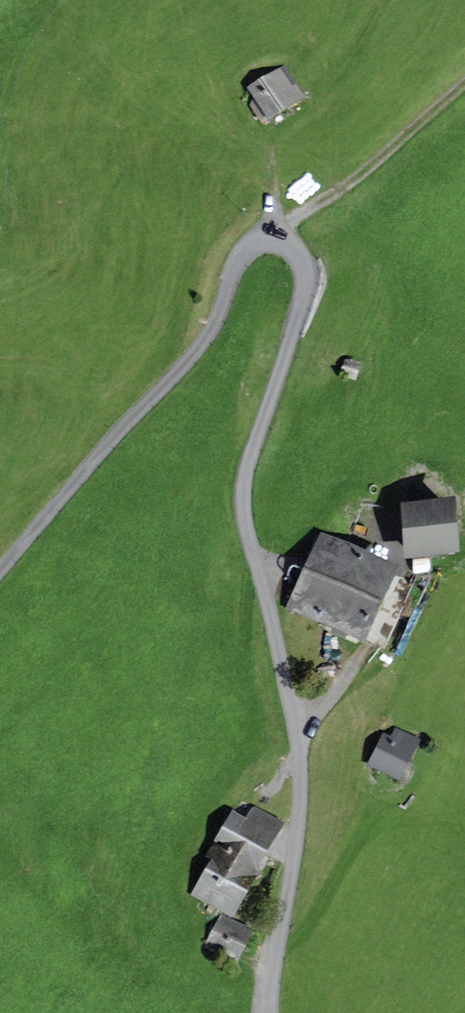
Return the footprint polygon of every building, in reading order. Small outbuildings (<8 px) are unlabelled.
[(252,105),(263,121),(301,96),(282,67),(249,88),(258,101),(252,105)] [(344,360),(339,374),(352,378),(357,365),(344,360)] [(452,551),(449,508),(407,511),(410,554),(452,551)] [(290,605),(361,637),(391,571),(320,539),(290,605)] [(361,637),(383,647),(416,573),(405,568),(401,576),(391,571),(361,637)] [(381,738),(370,764),(397,776),(414,737),(391,727),(385,740),(381,738)] [(236,906),(251,878),(246,875),(255,859),(275,822),(252,809),(244,822),(231,815),(210,855),(215,857),(195,894),(222,908),(224,904),(226,900),(236,906)] [(222,908),(232,914),(236,906),(226,900),(224,904),(222,908)] [(218,913),(200,943),(230,960),(247,930),(218,913)]
